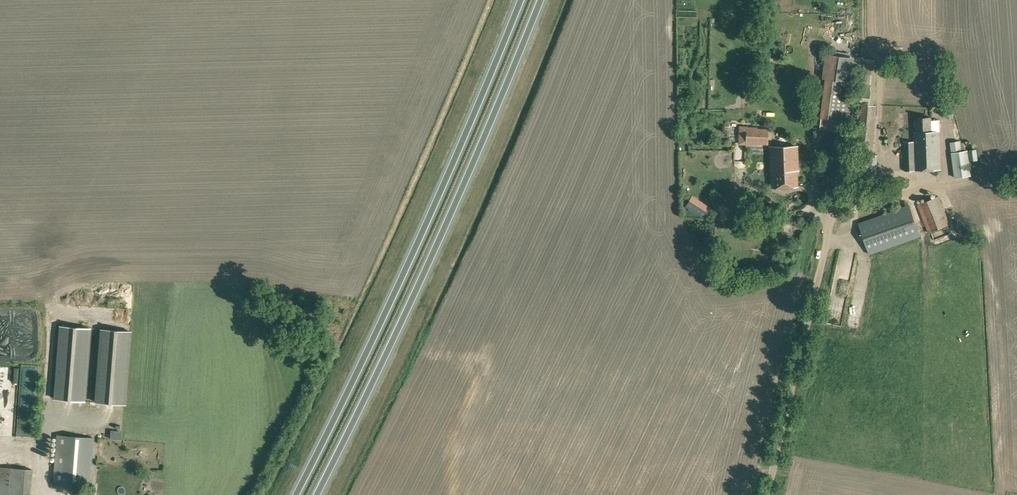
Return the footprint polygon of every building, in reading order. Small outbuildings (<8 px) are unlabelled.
[(822,118),(820,129),(845,133),(846,121),(850,91),(855,56),(830,52),(829,60),(826,79),(820,117),(820,118),(822,118)] [(853,153),(852,190),(875,191),(877,154),(873,154),(875,125),(876,106),(874,105),(861,104),(860,104),(857,153),(853,153)] [(914,141),(904,141),(904,160),(905,171),(941,169),(940,131),(940,121),(931,121),(931,117),(916,118),(916,132),(914,132),(914,141)] [(746,126),(741,126),(740,143),(746,143),(767,143),(767,129),(752,128),(752,127),(746,127),(746,126)] [(960,141),(950,142),(952,152),(955,177),(971,175),(967,150),(962,151),(960,141)] [(770,147),(771,188),(797,186),(796,170),(798,169),(796,146),(770,147)] [(943,195),(921,203),(932,233),(954,225),(943,195)] [(920,236),(910,205),(859,223),(869,254),(920,236)] [(837,291),(851,293),(852,280),(839,278),(837,291)] [(61,326),(55,399),(83,401),(89,328),(61,326)] [(102,329),(96,402),(124,404),(130,331),(102,329)] [(58,435),(54,482),(90,486),(94,437),(58,435)] [(33,469),(0,467),(0,494),(31,494),(33,469)]
